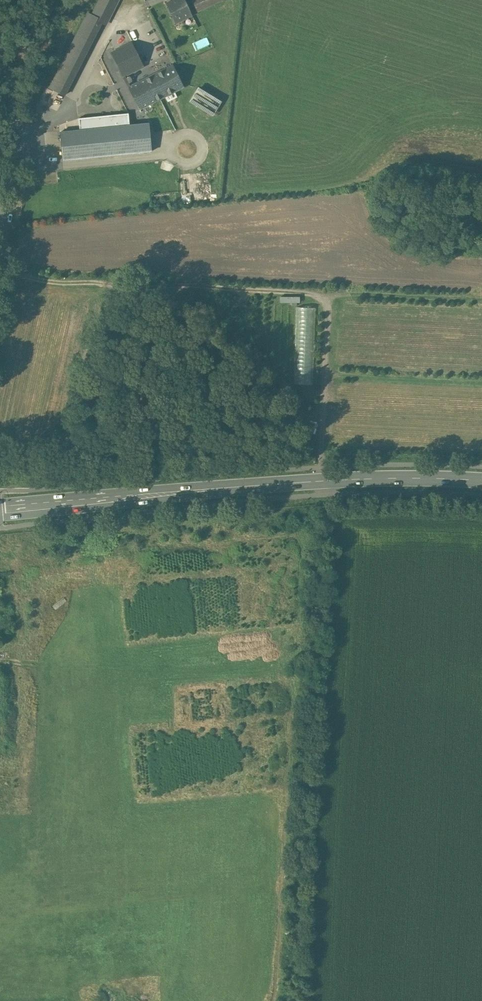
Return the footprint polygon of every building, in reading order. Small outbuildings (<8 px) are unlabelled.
[(102,23),(106,25),(118,0),(100,0),(92,16),(87,14),(50,88),(65,95),(102,23)] [(167,4),(176,22),(190,15),(183,0),(175,0),(167,4)] [(197,12),(222,0),(192,0),(197,12)] [(197,50),(211,43),(208,36),(194,43),(197,50)] [(131,43),(112,53),(124,76),(143,66),(131,43)] [(129,87),(139,108),(183,87),(172,66),(129,87)] [(204,88),(215,93),(218,86),(208,81),(204,88)] [(220,102),(199,89),(193,97),(215,110),(220,102)] [(127,114),(79,119),(80,130),(61,132),(63,160),(151,151),(148,123),(129,125),(127,114)] [(75,171),(76,180),(100,179),(100,170),(75,171)]
